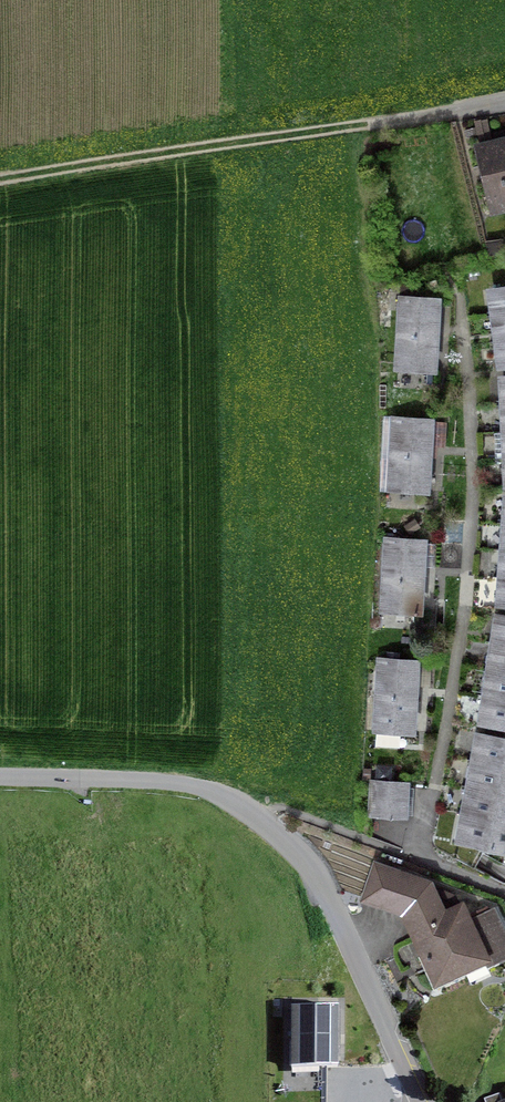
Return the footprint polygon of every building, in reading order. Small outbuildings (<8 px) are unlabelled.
[(469,145),(484,207),(504,202),(504,137),(469,145)] [(504,314),(504,288),(493,290),(496,315),(504,314)] [(446,298),(397,295),(391,372),(440,375),(446,298)] [(500,340),(504,339),(504,314),(496,315),(500,340)] [(440,418),(390,417),(388,487),(438,489),(440,418)] [(433,537),(381,535),(379,613),(431,615),(433,537)] [(504,671),(504,643),(497,642),(493,669),(504,671)] [(421,659),(374,657),(371,730),(418,733),(421,659)] [(504,699),(504,671),(493,669),(489,696),(504,699)] [(489,696),(484,723),(504,726),(504,699),(489,696)] [(504,766),(504,738),(482,734),(477,761),(504,766)] [(504,793),(504,766),(477,761),(472,787),(504,793)] [(412,783),(370,779),(367,814),(409,817),(412,783)] [(504,821),(504,793),(472,787),(467,814),(504,821)] [(467,814),(461,842),(504,850),(504,821),(467,814)] [(433,987),(504,959),(504,922),(498,905),(472,914),(464,898),(445,905),(435,879),(372,859),(360,899),(402,915),(433,987)] [(340,1001),(296,1002),(297,1064),(341,1063),(340,1001)]
